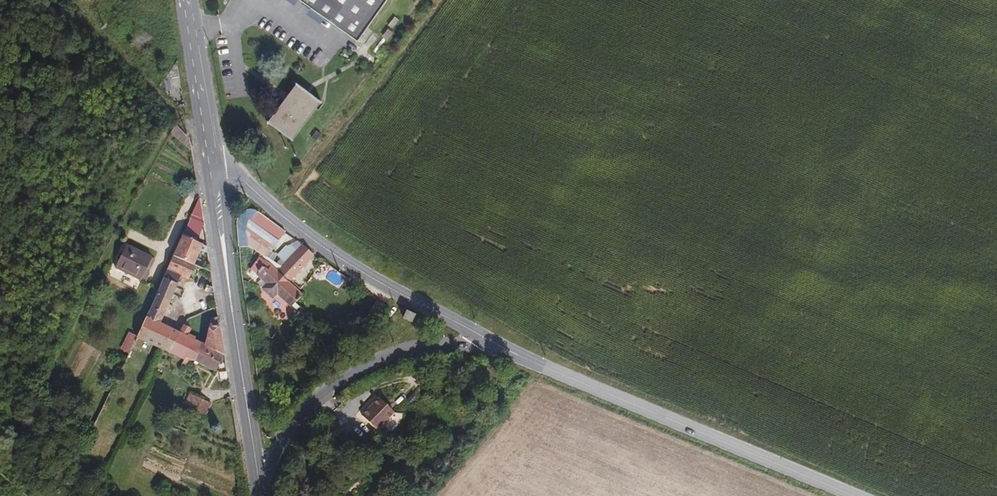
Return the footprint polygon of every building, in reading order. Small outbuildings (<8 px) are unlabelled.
[(356,43),(388,0),(301,0),(356,43)] [(299,85),(269,124),(292,141),(322,102),(308,91),(299,85)] [(310,141),(315,145),(321,138),(315,134),(310,141)] [(284,232),(257,212),(248,219),(278,241),(284,232)] [(270,251),(278,241),(248,219),(243,232),(245,234),(270,251)] [(270,251),(245,234),(247,244),(266,257),(270,251)] [(195,245),(177,236),(167,258),(187,266),(195,245)] [(276,262),(288,268),(306,246),(298,239),(285,246),(277,255),(280,259),(276,262)] [(290,289),(318,255),(312,250),(306,246),(288,268),(276,262),(260,254),(256,262),(265,269),(263,275),(265,277),(260,286),(272,299),(278,294),(291,307),(302,296),(298,293),(296,294),(290,289)] [(113,272),(139,283),(149,260),(122,249),(113,272)] [(174,280),(209,294),(206,275),(187,266),(167,258),(131,340),(157,350),(165,353),(173,334),(156,325),(174,280)] [(414,315),(406,311),(403,317),(411,321),(414,315)] [(182,327),(177,324),(173,334),(165,353),(189,363),(211,373),(219,353),(214,320),(205,322),(195,342),(180,336),(182,327)] [(190,416),(196,402),(184,396),(177,409),(190,416)] [(374,431),(391,413),(377,399),(359,416),(374,431)] [(196,402),(190,416),(198,420),(205,406),(196,402)]
